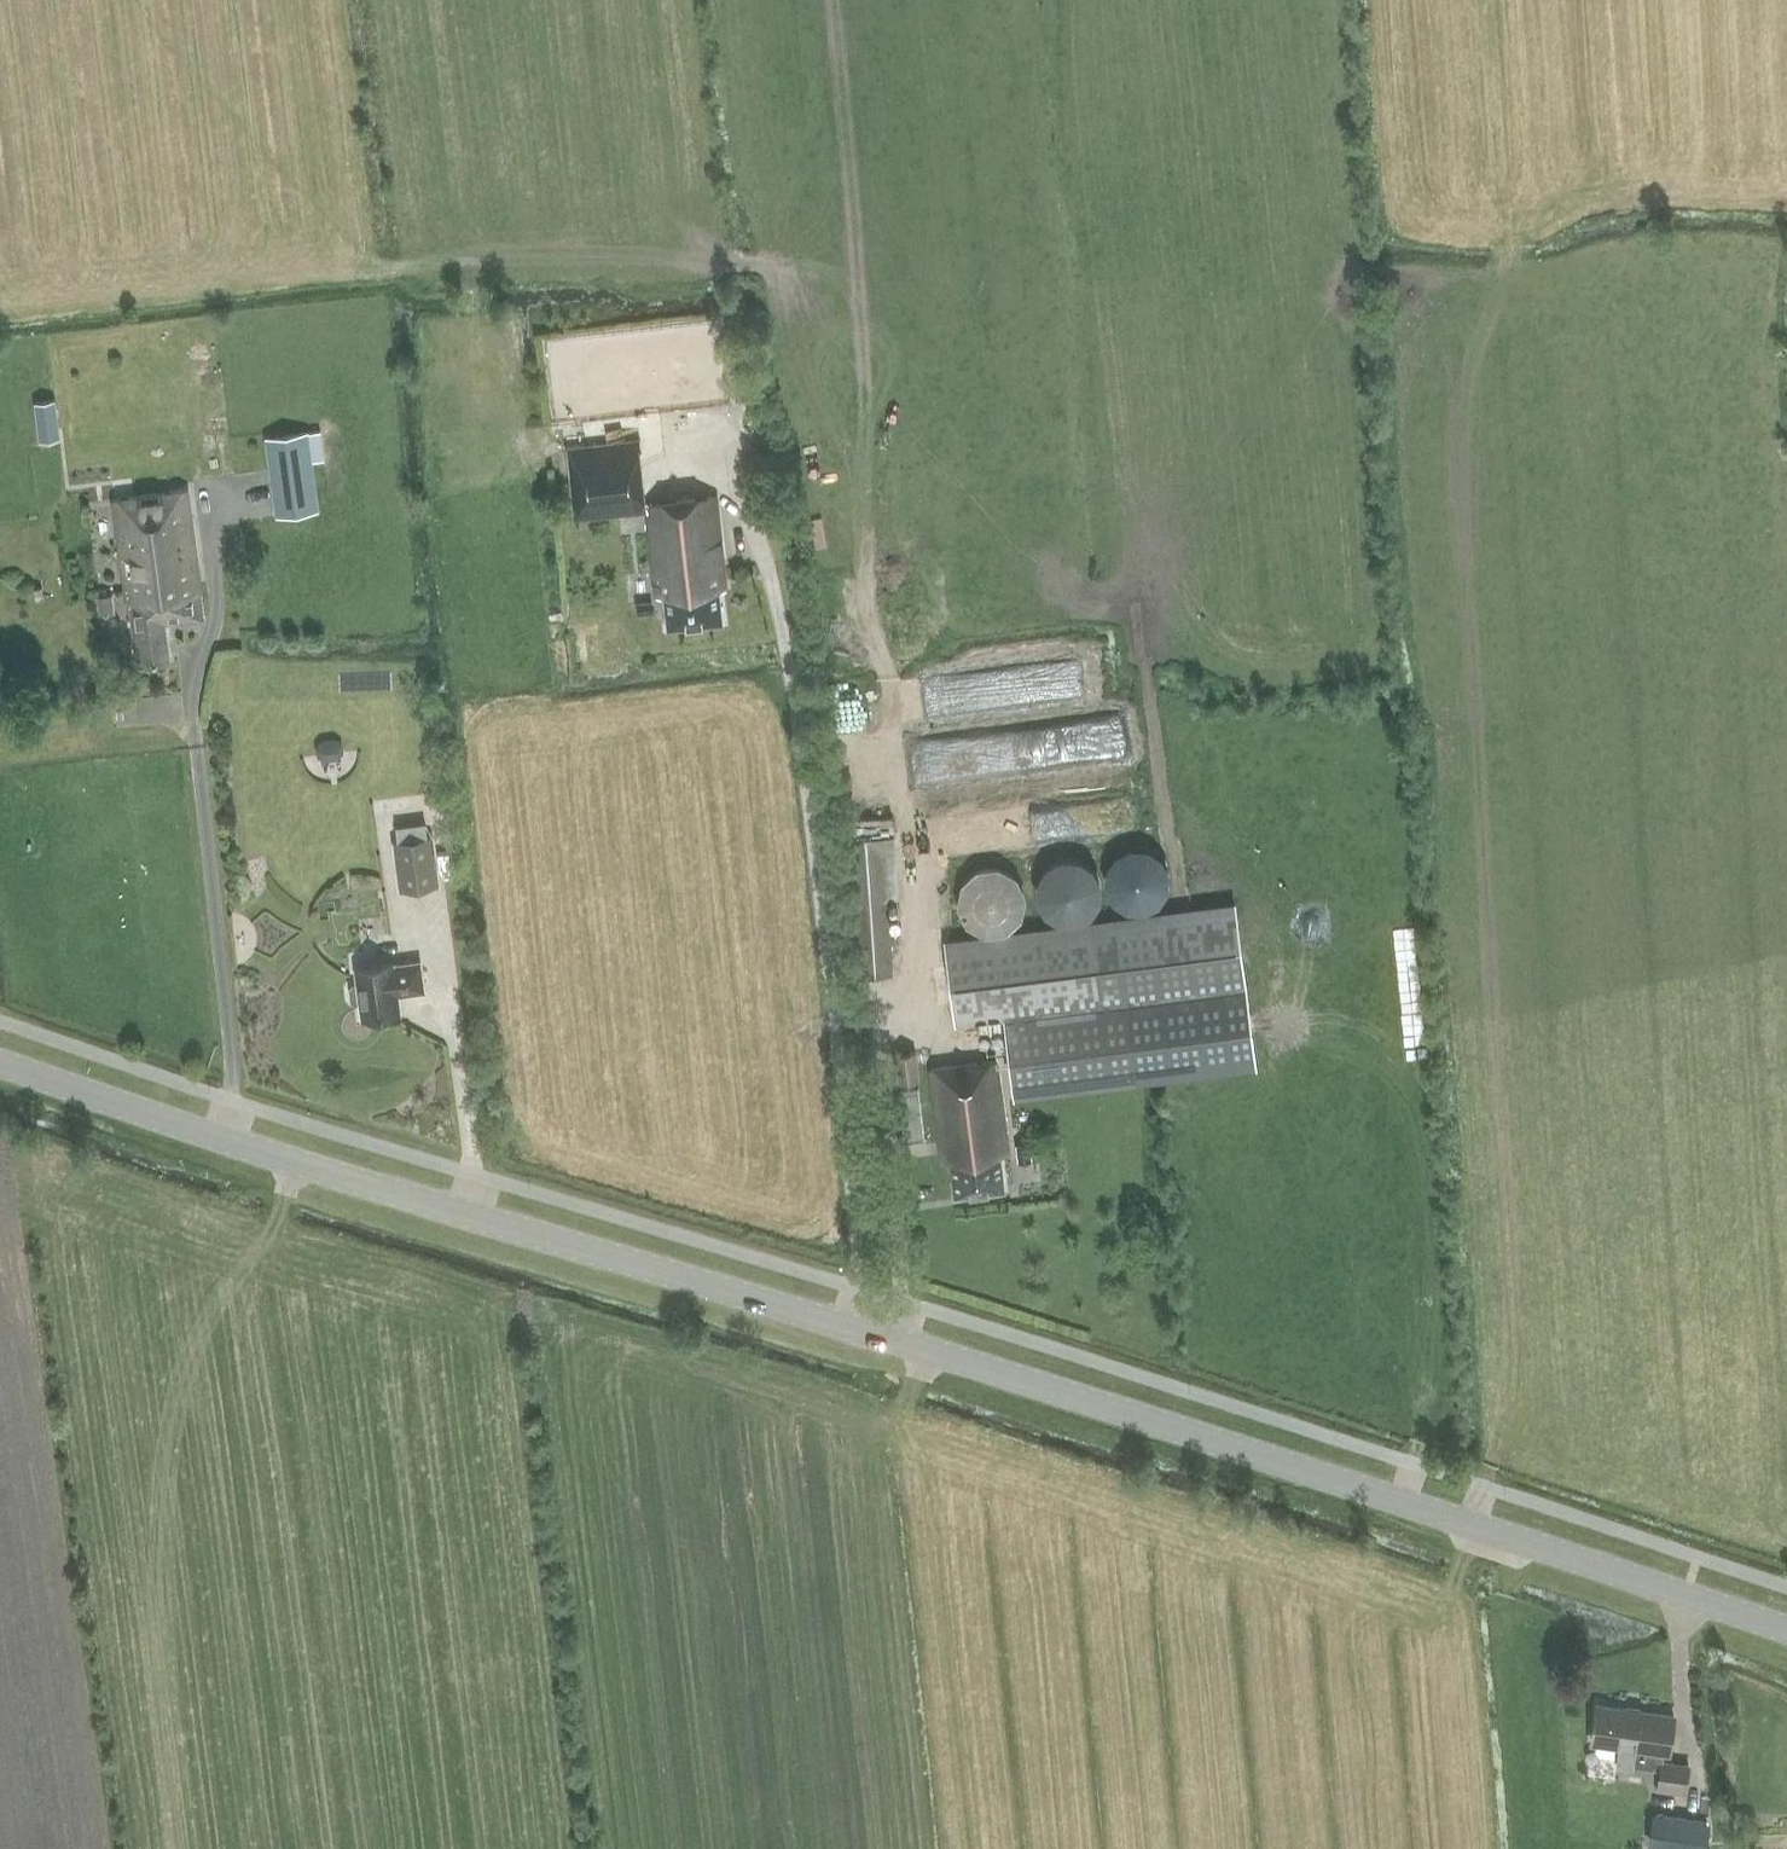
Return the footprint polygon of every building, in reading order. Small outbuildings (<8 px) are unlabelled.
[(59,427),(55,399),(36,402),(40,429),(59,427)] [(647,504),(640,441),(637,414),(581,420),(583,435),(567,437),(576,519),(648,511),(658,598),(664,597),(668,628),(723,622),(720,591),(726,590),(716,497),(647,504)] [(312,461),(325,459),(321,431),(270,437),(281,516),(319,511),(312,461)] [(186,491),(113,500),(127,611),(130,611),(136,662),(170,658),(166,624),(203,619),(186,491)] [(100,614),(114,613),(112,595),(99,596),(100,614)] [(637,615),(654,613),(653,603),(636,605),(637,615)] [(338,741),(322,743),(316,750),(317,757),(325,762),(340,760),(347,753),(346,746),(338,741)] [(891,972),(887,898),(883,835),(849,837),(858,974),(891,972)] [(451,875),(447,847),(434,849),(433,836),(394,842),(401,890),(439,884),(438,876),(451,875)] [(1113,863),(1108,881),(1113,899),(1125,909),(1141,912),(1156,907),(1166,895),(1170,882),(1167,869),(1158,856),(1143,850),(1126,853),(1113,863)] [(1046,867),(1038,882),(1037,900),(1045,916),(1059,925),(1077,924),(1093,918),(1103,903),(1104,886),(1096,869),(1081,860),(1063,859),(1046,867)] [(992,867),(987,867),(981,868),(976,870),(972,873),(968,877),(964,882),(962,887),(960,892),(959,897),(959,903),(961,908),(963,913),(966,918),(970,922),(974,926),(979,928),(984,930),(990,931),(995,930),(1001,929),(1006,927),(1011,924),(1015,920),(1018,916),(1021,911),(1022,906),(1023,900),(1023,895),(1022,889),(1019,884),(1016,879),(1013,875),(1008,872),(1003,869),(998,868),(992,867)] [(966,1017),(1002,1012),(1013,1099),(1132,1085),(1257,1070),(1245,982),(1235,904),(956,941),(966,1017)] [(358,984),(354,985),(351,989),(352,1001),(356,1004),(361,1004),(363,1019),(401,1014),(398,992),(406,991),(409,993),(425,991),(421,962),(395,965),(395,964),(356,969),(358,984)] [(898,1084),(918,1081),(915,1053),(894,1055),(898,1084)] [(1001,1154),(1009,1153),(996,1062),(929,1071),(943,1162),(951,1161),(956,1195),(1006,1188),(1001,1154)] [(1017,1146),(1020,1161),(1031,1161),(1029,1145),(1017,1146)] [(1683,1797),(1686,1768),(1660,1765),(1661,1757),(1666,1758),(1671,1719),(1594,1710),(1589,1748),(1617,1752),(1614,1771),(1631,1773),(1631,1770),(1659,1774),(1656,1794),(1683,1797)] [(1646,1848),(1651,1848),(1704,1848),(1709,1822),(1651,1813),(1646,1848)]
